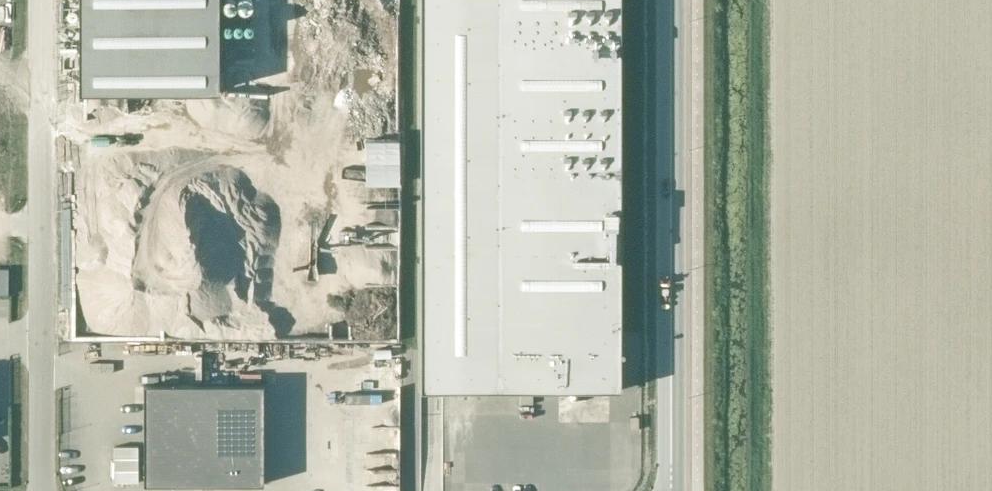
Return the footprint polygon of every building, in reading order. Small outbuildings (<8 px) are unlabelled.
[(80,91),(219,91),(219,0),(79,0),(80,91)] [(421,390),(621,390),(621,0),(421,0),(421,390)] [(0,269),(0,295),(8,295),(8,269),(0,269)] [(264,484),(264,384),(144,384),(144,484),(264,484)] [(330,469),(319,469),(319,490),(329,490),(330,469)]
